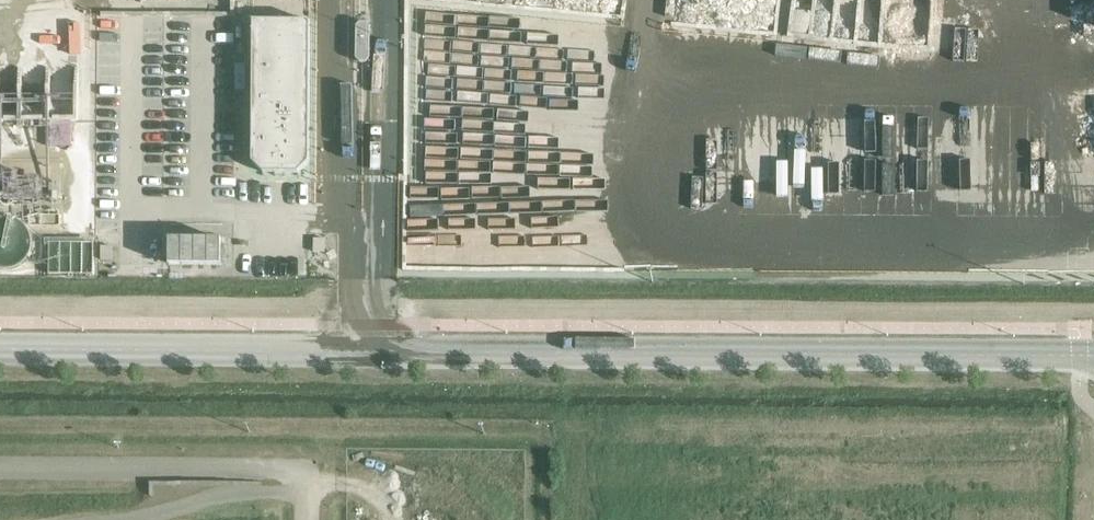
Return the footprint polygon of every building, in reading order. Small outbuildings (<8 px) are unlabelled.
[(310,21),(253,21),(252,162),(263,173),(276,173),(276,176),(285,176),(285,173),(298,173),(309,162),(310,21)] [(370,60),(370,27),(366,23),(360,24),(357,27),(356,60),(360,64),(366,64),(370,60)] [(28,218),(0,219),(0,261),(30,260),(28,218)] [(169,265),(221,265),(222,239),(169,239),(169,265)] [(93,272),(95,242),(54,240),(52,271),(93,272)]
